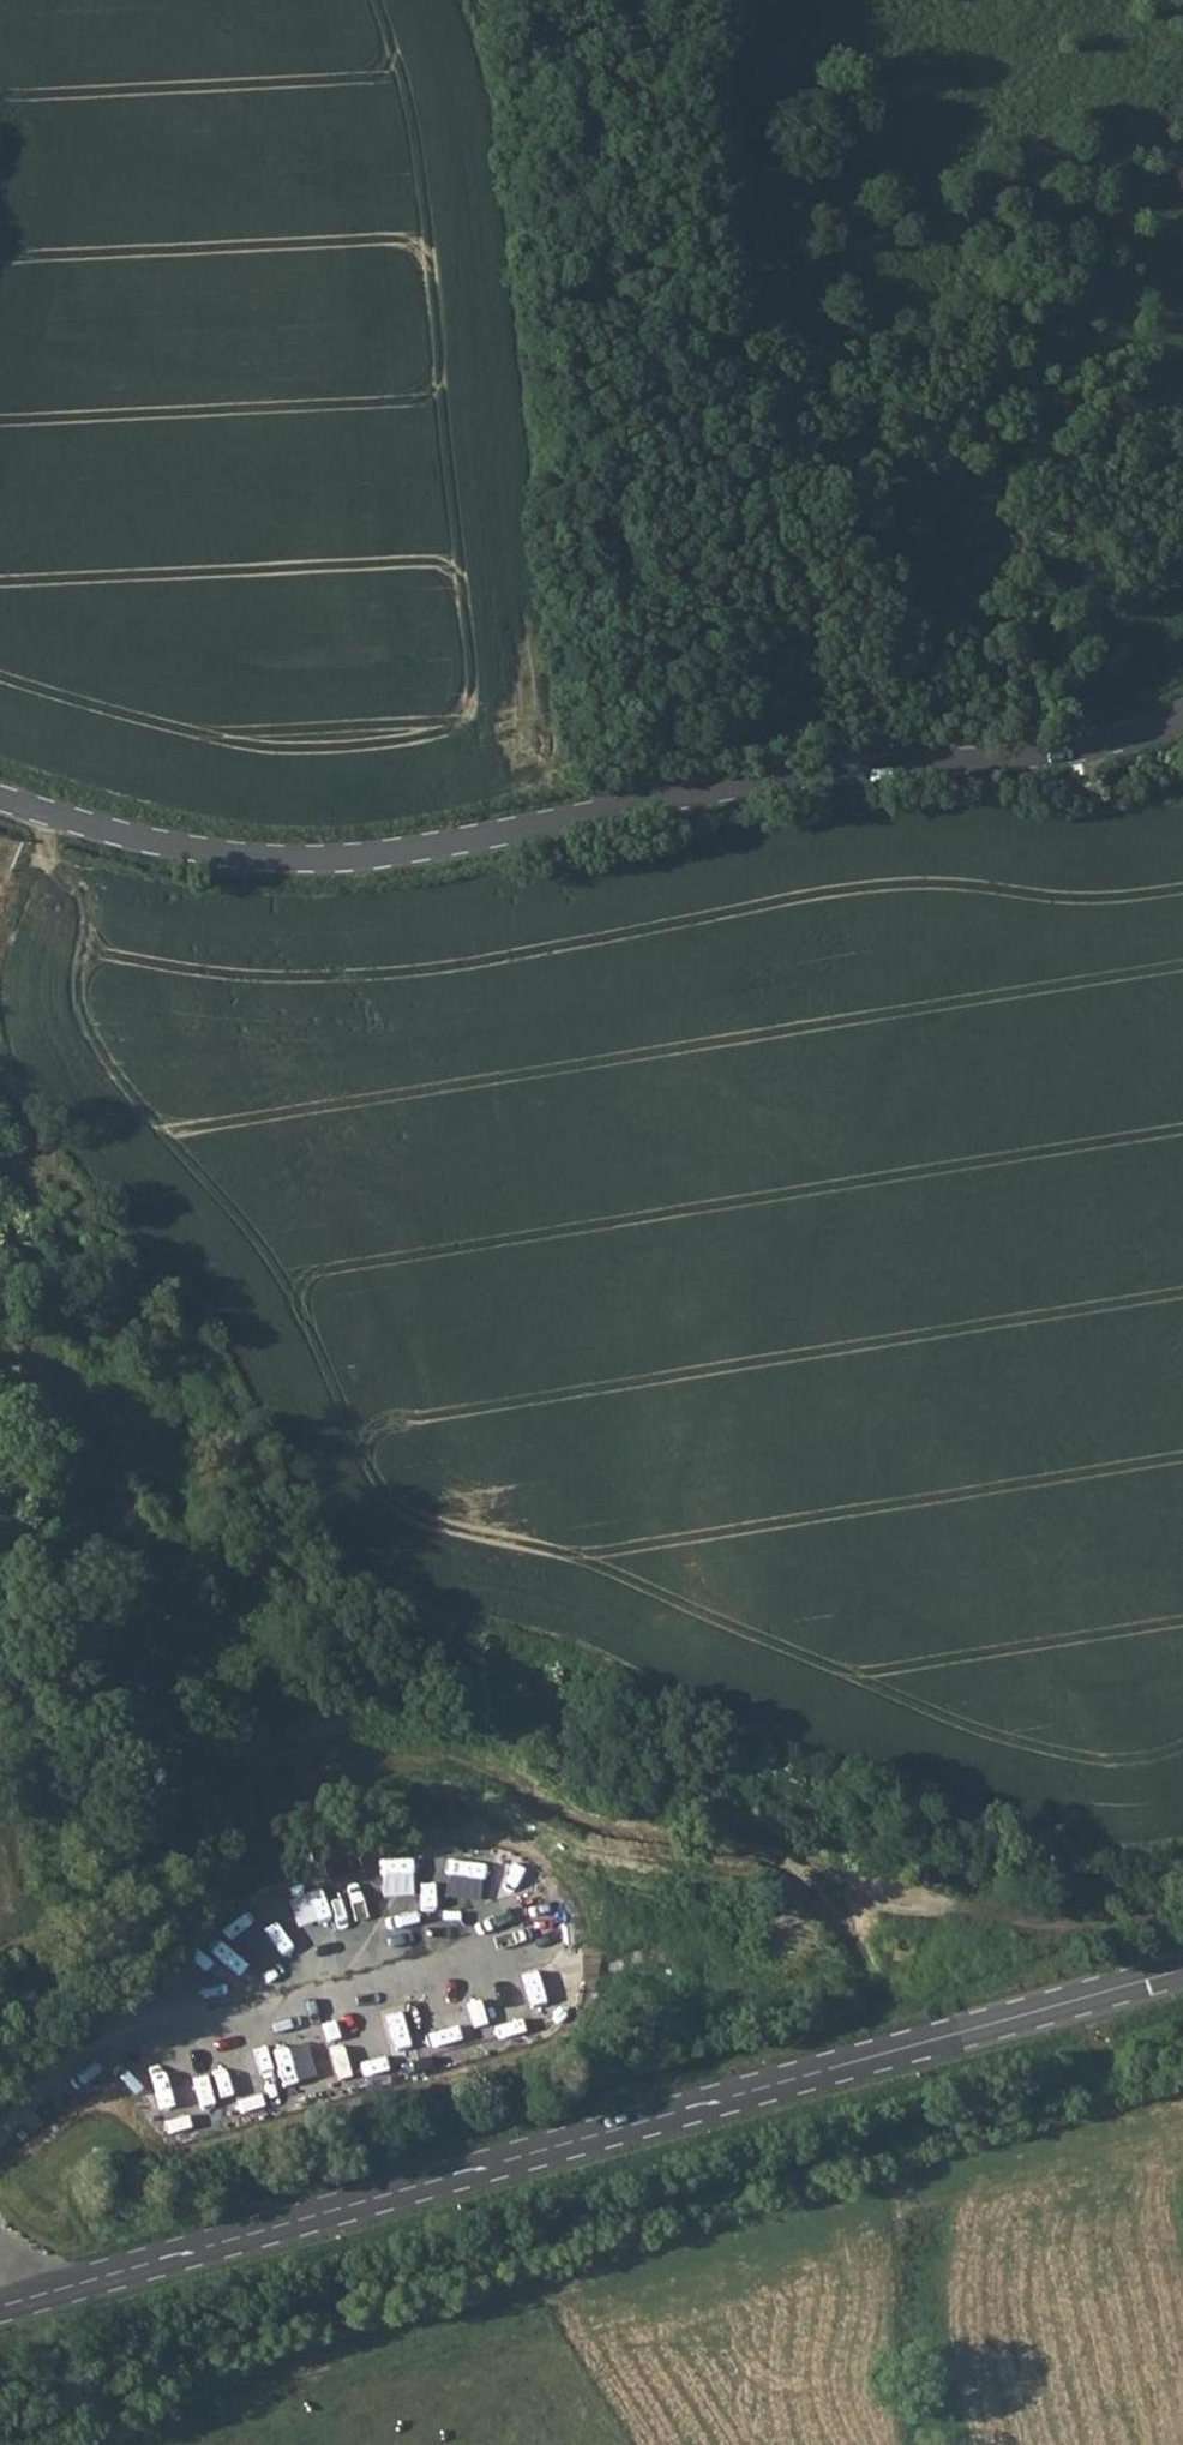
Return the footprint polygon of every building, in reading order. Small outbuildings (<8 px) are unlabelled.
[(462,1863),(456,1898),(491,1903),(496,1869),(462,1863)] [(261,1913),(231,1932),(251,1961),(280,1942),(261,1913)] [(334,2029),(339,2063),(373,2058),(368,2024),(334,2029)] [(192,2083),(160,2093),(168,2118),(200,2108),(192,2083)]
